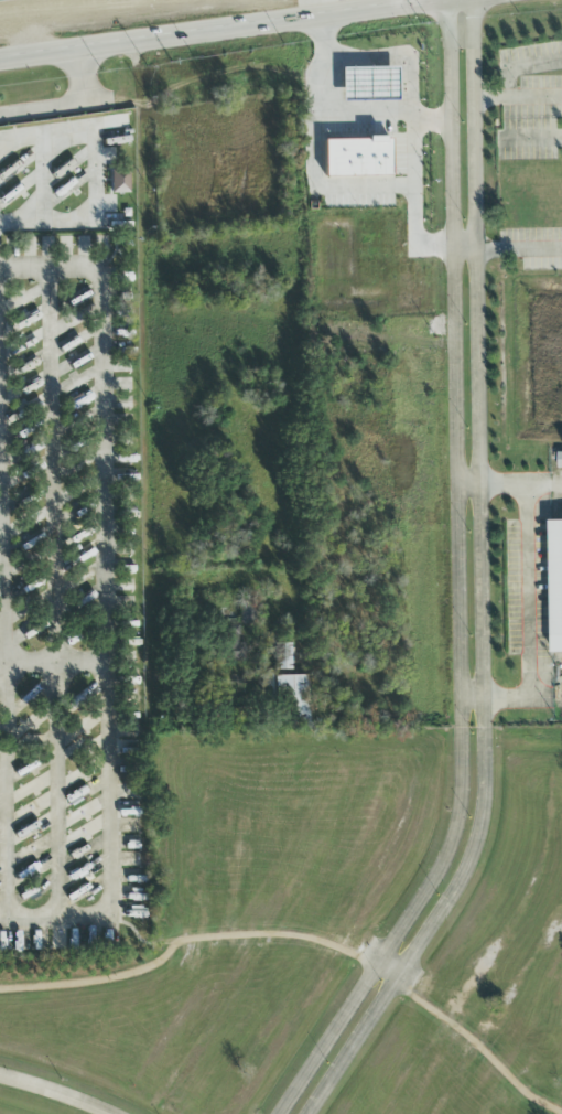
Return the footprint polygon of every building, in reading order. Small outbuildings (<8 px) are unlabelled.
[(342,68),(342,103),(398,101),(397,68),(342,68)] [(323,140),(324,178),(391,176),(390,139),(383,139),(383,137),(368,137),(368,139),(323,140)] [(129,194),(129,171),(111,171),(111,194),(129,194)] [(561,652),(561,521),(551,521),(553,653),(561,652)] [(259,626),(258,600),(239,600),(240,626),(259,626)] [(246,643),(239,644),(239,625),(226,626),(227,662),(246,662),(246,643)] [(291,670),(290,644),(273,644),(274,671),(291,670)] [(308,676),(277,677),(278,715),(309,715),(308,676)]
